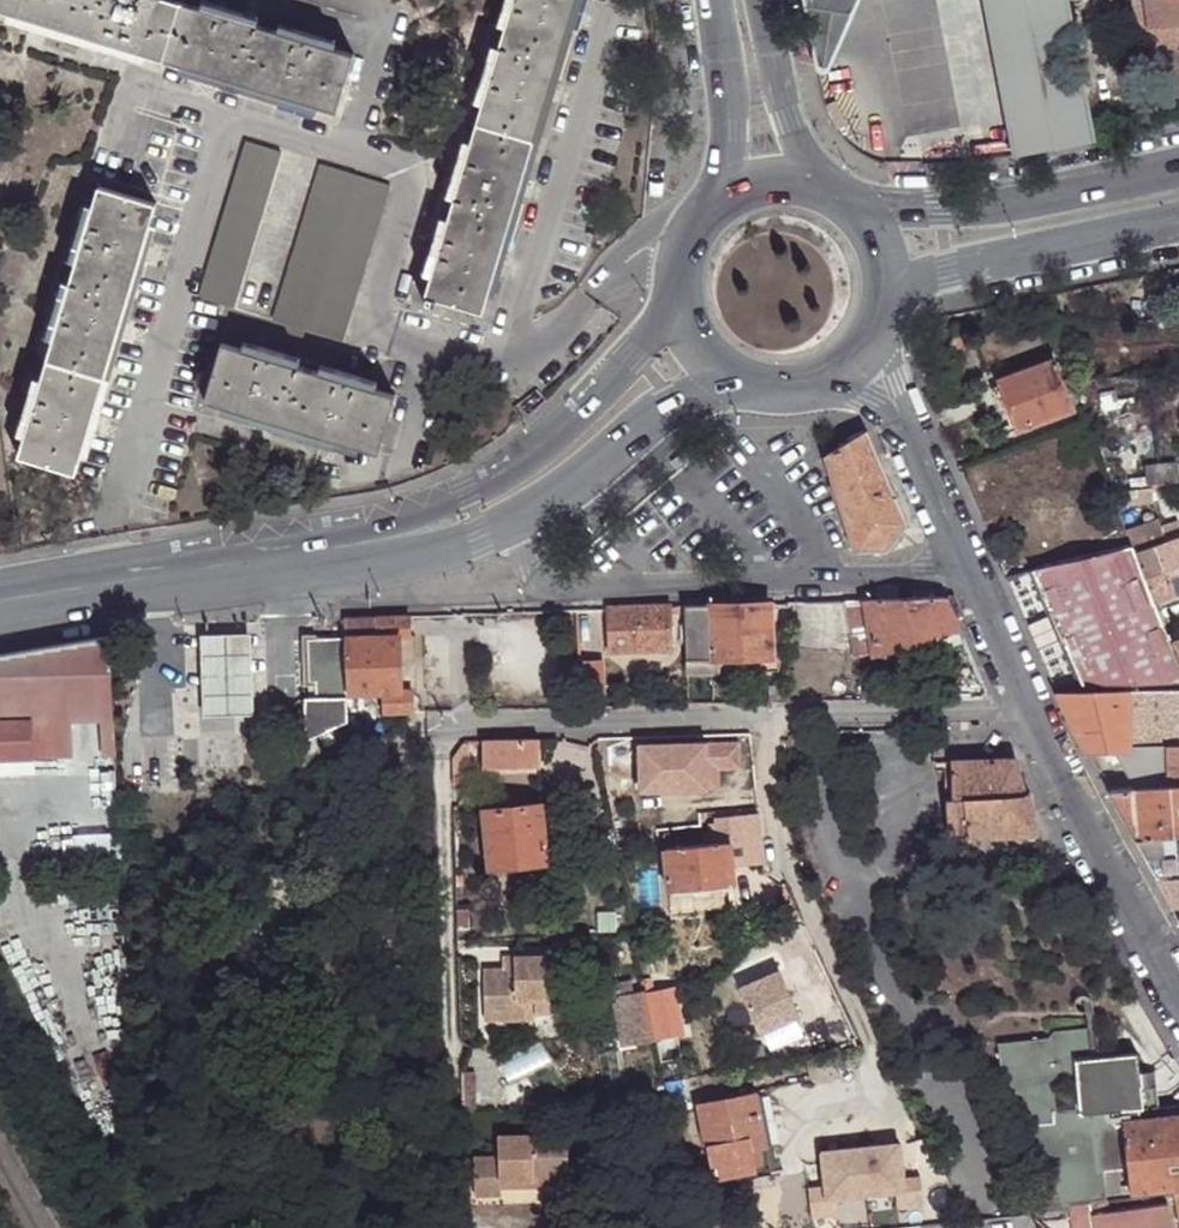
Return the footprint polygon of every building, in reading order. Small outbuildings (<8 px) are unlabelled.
[(179,2),(171,0),(0,0),(0,11),(162,60),(179,2)] [(532,142),(574,0),(504,0),(501,11),(508,12),(504,28),(496,49),(492,64),(486,63),(478,89),(485,91),(480,106),(475,125),(532,142)] [(806,16),(830,3),(833,0),(803,0),(806,16)] [(806,16),(814,61),(815,63),(819,65),(824,64),(825,61),(859,0),(833,0),(830,3),(806,16)] [(1011,147),(1079,135),(1066,60),(1053,62),(1047,30),(1065,26),(1061,0),(984,0),(1011,147)] [(1178,28),(1178,0),(1145,0),(1150,31),(1178,28)] [(200,1),(198,8),(212,12),(215,6),(200,1)] [(198,8),(179,2),(162,60),(335,113),(353,54),(331,48),(316,43),(317,37),(291,29),(290,36),(274,31),(254,25),(239,20),(241,14),(215,6),(212,12),(198,8)] [(496,26),(504,28),(508,12),(501,11),(496,26)] [(256,18),(241,14),(239,20),(254,25),(256,18)] [(277,25),(274,31),(290,36),(291,29),(277,25)] [(316,43),(331,48),(333,42),(317,37),(316,43)] [(490,48),(486,63),(492,64),(496,49),(490,48)] [(474,103),(480,106),(485,91),(478,89),(474,103)] [(481,313),(532,142),(475,125),(469,144),(465,158),(458,157),(450,184),(457,185),(452,200),(446,220),(442,236),(435,233),(427,260),(434,261),(430,278),(424,295),(426,296),(435,298),(481,313)] [(245,142),(199,298),(233,309),(280,152),(245,142)] [(465,158),(469,144),(462,142),(458,157),(465,158)] [(320,164),(273,322),(342,342),(389,185),(320,164)] [(445,198),(452,200),(457,185),(450,184),(445,198)] [(72,283),(130,301),(160,206),(102,187),(95,207),(92,222),(84,220),(76,247),(83,250),(78,265),(72,283)] [(92,222),(95,207),(89,206),(84,220),(92,222)] [(440,219),(435,233),(442,236),(446,220),(440,219)] [(71,263),(78,265),(83,250),(76,247),(71,263)] [(423,274),(430,278),(434,261),(427,260),(423,274)] [(78,474),(130,301),(72,283),(67,302),(62,317),(56,314),(47,342),(54,344),(49,358),(43,379),(38,393),(32,392),(24,418),(31,420),(26,435),(20,455),(78,474)] [(433,306),(435,298),(426,296),(424,302),(433,306)] [(62,317),(67,302),(60,300),(56,314),(62,317)] [(956,330),(948,347),(962,353),(971,329),(956,330)] [(43,356),(49,358),(54,344),(47,342),(43,356)] [(257,353),(242,349),(222,343),(204,400),(378,453),(395,394),(375,388),(360,383),(362,376),(336,369),(333,375),(319,371),(298,366),(283,361),(285,355),(258,347),(257,353)] [(244,343),(242,349),(257,353),(258,347),(244,343)] [(301,359),(285,355),(283,361),(298,366),(301,359)] [(1072,409),(1062,382),(1053,361),(999,381),(1017,430),(1072,409)] [(321,365),(319,371),(333,375),(336,369),(321,365)] [(37,376),(32,392),(38,393),(43,379),(37,376)] [(360,383),(375,388),(376,381),(362,376),(360,383)] [(1070,381),(1070,379),(1062,382),(1072,409),(1080,406),(1070,381)] [(19,433),(26,435),(31,420),(24,418),(19,433)] [(907,524),(866,430),(826,455),(856,552),(887,552),(907,524)] [(1149,486),(1153,488),(1178,484),(1178,462),(1148,465),(1149,486)] [(1149,486),(1113,491),(1112,491),(1118,506),(1154,503),(1153,488),(1149,486)] [(1178,592),(1178,541),(1168,545),(1160,523),(1128,534),(1133,546),(1136,556),(1138,555),(1156,600),(1178,592)] [(1034,571),(1083,685),(1178,683),(1178,673),(1154,602),(1156,600),(1138,555),(1136,556),(1133,546),(1034,571)] [(864,600),(872,652),(876,650),(902,643),(908,642),(956,627),(943,596),(864,600)] [(854,657),(872,652),(864,600),(845,601),(854,657)] [(770,603),(709,604),(711,658),(771,657),(770,603)] [(709,604),(685,605),(688,670),(711,669),(711,658),(709,604)] [(671,650),(669,606),(608,608),(610,652),(671,650)] [(409,635),(409,613),(345,616),(345,636),(346,692),(382,691),(410,689),(411,687),(416,687),(415,667),(424,667),(423,654),(415,655),(415,634),(409,635)] [(943,647),(963,640),(957,626),(956,627),(908,642),(909,645),(912,659),(944,649),(943,647)] [(202,676),(203,716),(253,713),(251,676),(249,634),(201,635),(202,676)] [(346,692),(345,636),(303,638),(305,684),(315,684),(316,698),(305,699),(306,740),(347,720),(347,713),(346,692)] [(0,655),(0,755),(30,754),(114,753),(111,714),(108,637),(0,655)] [(877,654),(909,645),(908,642),(902,643),(876,650),(877,654)] [(711,658),(711,669),(711,671),(777,669),(777,656),(771,657),(711,658)] [(582,707),(597,706),(596,694),(604,694),(602,660),(579,661),(582,707)] [(768,684),(769,698),(785,697),(783,683),(768,684)] [(382,712),(411,711),(410,689),(382,691),(382,712)] [(1166,689),(1128,690),(1129,723),(1142,723),(1166,722),(1166,689)] [(1128,690),(1056,693),(1087,752),(1115,752),(1130,751),(1130,745),(1129,723),(1128,690)] [(1167,736),(1166,722),(1142,723),(1143,741),(1137,742),(1137,745),(1158,744),(1167,736)] [(1142,723),(1129,723),(1130,745),(1137,745),(1137,742),(1143,741),(1142,723)] [(541,765),(540,738),(483,739),(483,767),(501,767),(541,765)] [(466,784),(467,740),(464,740),(452,758),(452,785),(466,784)] [(634,745),(635,788),(700,787),(700,768),(734,766),(733,742),(634,745)] [(1158,744),(1137,745),(1130,745),(1130,751),(1115,752),(1136,790),(1178,786),(1178,744),(1158,744)] [(30,754),(0,755),(0,768),(32,767),(30,754)] [(966,837),(1036,833),(1030,792),(1023,793),(1014,759),(1012,759),(949,760),(951,796),(945,796),(946,835),(966,834),(966,837)] [(1109,793),(1135,839),(1178,835),(1178,786),(1136,790),(1109,793)] [(540,804),(484,811),(490,867),(546,861),(540,804)] [(729,840),(760,836),(757,811),(715,816),(716,820),(716,830),(718,841),(729,840)] [(716,830),(716,820),(707,821),(708,831),(716,830)] [(703,843),(718,841),(716,830),(708,831),(701,832),(702,836),(703,843)] [(663,834),(665,847),(690,845),(703,843),(702,836),(701,832),(700,831),(663,834)] [(1157,878),(1178,876),(1178,835),(1135,839),(1157,878)] [(762,861),(760,836),(729,840),(732,865),(762,861)] [(732,865),(729,840),(718,841),(703,843),(690,845),(665,847),(663,847),(668,890),(734,883),(732,865)] [(1157,878),(1178,919),(1178,876),(1157,878)] [(553,956),(515,957),(515,969),(505,970),(484,969),(485,1020),(536,1019),(535,1012),(535,999),(553,999),(553,956)] [(515,969),(515,957),(504,957),(505,970),(515,969)] [(678,986),(648,993),(657,1038),(679,1034),(685,1032),(678,986)] [(655,1040),(645,990),(613,996),(622,1047),(655,1040)] [(1079,1012),(1091,1011),(1090,1005),(1089,1002),(1087,998),(1084,994),(1079,994),(1074,997),(1072,1001),(1071,1005),(1074,1009),(1079,1012)] [(554,1011),(553,999),(535,999),(535,1012),(554,1011)] [(1101,1113),(1157,1108),(1153,1070),(1139,1075),(1138,1053),(1099,1056),(1096,1026),(1052,1030),(1048,1037),(997,1042),(1001,1091),(1012,1091),(1016,1112),(1019,1148),(1026,1149),(1023,1133),(1085,1114),(1101,1113)] [(474,1096),(472,1071),(460,1072),(460,1096),(474,1096)] [(752,1136),(764,1134),(757,1089),(754,1089),(754,1092),(700,1102),(713,1177),(735,1174),(757,1169),(754,1149),(752,1136)] [(1102,1123),(1122,1121),(1178,1115),(1178,1105),(1157,1108),(1101,1113),(1102,1123)] [(1102,1123),(1101,1113),(1085,1114),(1023,1133),(1026,1149),(1030,1194),(1045,1193),(1046,1211),(1059,1211),(1061,1209),(1059,1170),(1099,1166),(1102,1200),(1130,1197),(1129,1189),(1127,1167),(1106,1169),(1102,1123)] [(1122,1121),(1127,1167),(1129,1189),(1178,1184),(1178,1115),(1122,1121)] [(1106,1169),(1127,1167),(1122,1121),(1102,1123),(1106,1169)] [(770,1133),(764,1134),(767,1146),(773,1146),(770,1133)] [(500,1182),(542,1179),(568,1178),(567,1134),(498,1137),(499,1158),(473,1158),(474,1197),(501,1196),(501,1190),(500,1182)] [(767,1146),(764,1134),(752,1136),(754,1149),(767,1146)] [(767,1146),(754,1149),(757,1169),(770,1167),(767,1146)] [(1088,1202),(1102,1200),(1099,1166),(1059,1170),(1061,1209),(1071,1208),(1070,1204),(1088,1202)] [(757,1169),(735,1174),(736,1180),(772,1173),(770,1167),(757,1169)] [(543,1187),(542,1179),(500,1182),(501,1190),(543,1187)] [(1045,1193),(1030,1194),(1032,1213),(1046,1211),(1045,1193)] [(1091,1212),(1093,1227),(1169,1227),(1174,1227),(1167,1201),(1091,1212)] [(1088,1202),(1070,1204),(1071,1208),(1061,1209),(1059,1211),(1064,1227),(1093,1227),(1091,1212),(1088,1202)]
